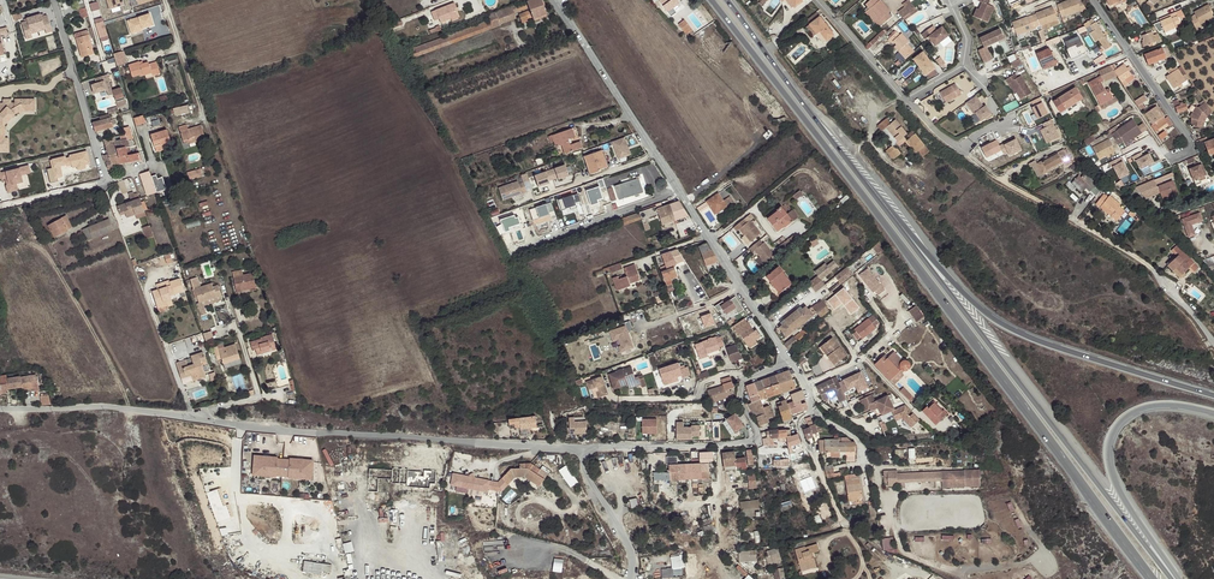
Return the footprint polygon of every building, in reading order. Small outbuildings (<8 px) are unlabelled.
[(109,9),(124,5),(122,0),(107,0),(109,9)] [(528,8),(529,11),(532,17),(533,19),(547,14),(541,0),(533,0),(526,3),(528,8)] [(660,2),(671,17),(677,13),(675,10),(674,9),(679,5),(676,0),(662,0),(660,2)] [(870,9),(872,8),(879,16),(877,18),(883,24),(892,17),(891,17),(893,15),(890,12),(880,0),(872,0),(866,5),(870,9)] [(909,14),(909,13),(915,9),(908,0),(902,5),(909,14)] [(994,8),(988,5),(990,1),(987,0),(979,0),(979,2),(982,3),(979,10),(976,18),(987,23),(994,8)] [(1057,5),(1058,8),(1061,16),(1063,22),(1067,21),(1066,16),(1074,13),(1081,11),(1082,12),(1087,11),(1081,1),(1078,1),(1077,0),(1072,0),(1057,5)] [(92,11),(100,10),(98,1),(90,3),(92,11)] [(455,9),(457,8),(455,3),(431,12),(435,21),(439,19),(441,23),(451,19),(457,16),(456,12),(455,9)] [(514,13),(528,8),(526,3),(516,6),(516,5),(512,7),(514,13)] [(88,17),(84,4),(77,6),(78,10),(79,10),(82,19),(88,17)] [(160,4),(149,8),(152,16),(163,12),(160,4)] [(902,5),(896,9),(903,18),(909,14),(902,5)] [(1209,6),(1194,13),(1195,14),(1189,17),(1197,31),(1202,29),(1200,24),(1213,17),(1213,15),(1209,6)] [(514,13),(512,7),(496,12),(497,17),(500,24),(516,18),(514,13)] [(1132,12),(1139,25),(1147,20),(1140,7),(1132,12)] [(872,8),(870,9),(877,18),(879,16),(872,8)] [(1053,8),(1032,16),(1036,29),(1041,41),(1046,39),(1042,30),(1059,24),(1056,17),(1054,10),(1053,8)] [(532,17),(529,11),(519,15),(522,23),(528,21),(527,19),(532,17)] [(1178,18),(1176,13),(1171,15),(1171,18),(1161,22),(1165,32),(1176,28),(1175,26),(1180,24),(1178,18)] [(150,14),(128,21),(131,33),(153,26),(150,14)] [(21,24),(26,40),(32,38),(31,34),(30,32),(37,30),(44,28),(45,30),(46,34),(52,32),(47,16),(43,17),(41,18),(41,15),(40,15),(33,17),(26,19),(27,22),(25,23),(21,24)] [(1036,29),(1032,16),(1012,23),(1014,28),(1011,29),(1012,33),(1015,32),(1017,36),(1036,29)] [(810,25),(817,34),(820,32),(826,41),(834,35),(820,17),(810,25)] [(98,19),(94,20),(100,39),(108,36),(104,22),(99,23),(98,19)] [(401,19),(388,24),(391,29),(403,24),(401,19)] [(1092,20),(1083,25),(1085,27),(1095,43),(1099,40),(1105,37),(1095,22),(1094,23),(1092,20)] [(679,25),(687,35),(692,30),(684,21),(679,25)] [(931,28),(922,35),(925,40),(928,38),(935,47),(949,36),(942,27),(937,31),(934,33),(931,28)] [(980,39),(984,48),(986,47),(991,45),(991,44),(994,42),(995,44),(1004,39),(1000,30),(980,39)] [(82,32),(89,56),(94,54),(87,31),(82,32)] [(84,57),(89,56),(82,32),(75,34),(80,49),(82,48),(84,57)] [(820,32),(817,34),(824,43),(826,41),(820,32)] [(896,32),(888,40),(891,43),(893,42),(896,45),(900,50),(898,51),(906,59),(914,52),(908,45),(907,44),(909,42),(901,34),(900,35),(896,32)] [(1153,36),(1152,32),(1142,36),(1143,40),(1142,40),(1144,47),(1147,45),(1148,48),(1156,45),(1154,42),(1160,40),(1158,34),(1153,36)] [(1085,53),(1079,37),(1066,42),(1072,58),(1085,53)] [(1111,47),(1105,37),(1099,40),(1106,50),(1111,47)] [(991,60),(986,47),(984,48),(979,50),(984,63),(991,60)] [(1042,67),(1055,62),(1050,49),(1037,54),(1042,67)] [(1166,59),(1162,49),(1144,55),(1148,65),(1166,59)] [(113,54),(117,66),(127,63),(123,51),(113,54)] [(919,67),(928,59),(923,52),(913,59),(918,67),(919,67)] [(936,61),(941,68),(945,65),(940,58),(936,61)] [(935,69),(928,59),(919,67),(918,67),(925,76),(935,69)] [(1024,64),(1021,59),(1013,62),(1016,68),(1024,64)] [(139,63),(129,65),(132,77),(139,75),(140,76),(145,75),(152,73),(153,75),(160,73),(157,62),(149,65),(148,63),(143,64),(140,65),(139,63)] [(1124,87),(1135,78),(1133,75),(1131,75),(1127,68),(1125,65),(1118,69),(1114,65),(1110,66),(1124,87)] [(1189,79),(1186,74),(1182,76),(1175,65),(1167,71),(1170,74),(1166,76),(1174,88),(1178,86),(1182,84),(1189,79)] [(798,75),(801,78),(811,71),(808,68),(798,75)] [(108,96),(114,94),(113,91),(107,74),(106,75),(96,78),(95,78),(97,83),(91,85),(94,94),(106,90),(108,96)] [(1019,78),(1016,74),(1007,79),(1010,84),(1011,83),(1017,92),(1018,91),(1023,99),(1033,93),(1022,76),(1019,78)] [(1107,93),(1105,91),(1101,82),(1103,81),(1101,77),(1089,83),(1100,105),(1113,98),(1110,92),(1107,93)] [(962,95),(955,84),(940,93),(946,104),(951,101),(950,100),(952,99),(953,100),(962,95)] [(121,88),(113,91),(114,94),(114,97),(116,102),(124,100),(121,88)] [(1044,96),(1055,118),(1061,115),(1061,113),(1076,104),(1082,99),(1075,88),(1054,102),(1049,94),(1044,96)] [(1147,100),(1144,96),(1135,102),(1138,106),(1147,100)] [(992,114),(986,106),(984,108),(982,109),(981,106),(982,105),(976,97),(968,103),(976,114),(981,122),(992,114)] [(1040,98),(1029,103),(1032,108),(1030,109),(1036,121),(1048,115),(1040,98)] [(35,99),(20,100),(21,104),(23,109),(24,110),(24,111),(35,111),(35,99)] [(1004,106),(1007,112),(1020,105),(1017,99),(1004,106)] [(1173,101),(1177,113),(1187,110),(1186,104),(1184,105),(1183,103),(1179,104),(1178,99),(1173,101)] [(0,112),(0,151),(5,151),(4,138),(4,125),(14,114),(18,112),(19,114),(22,113),(22,112),(23,112),(23,111),(24,111),(24,110),(23,109),(21,104),(20,100),(14,100),(15,103),(11,103),(10,103),(7,107),(2,112),(0,112)] [(1194,127),(1200,127),(1200,120),(1203,112),(1209,109),(1204,102),(1197,108),(1195,106),(1194,108),(1192,107),(1190,111),(1192,112),(1190,119),(1192,119),(1191,124),(1194,127)] [(974,115),(976,114),(968,103),(966,104),(974,115)] [(173,108),(175,116),(190,112),(189,104),(173,108)] [(1077,107),(1076,104),(1061,113),(1061,115),(1063,116),(1077,107)] [(1154,124),(1157,129),(1167,123),(1163,118),(1164,117),(1157,106),(1145,114),(1152,125),(1154,124)] [(1200,120),(1200,127),(1204,127),(1204,121),(1206,115),(1211,112),(1209,109),(1203,112),(1200,120)] [(93,123),(95,131),(113,127),(109,114),(99,117),(100,121),(93,123)] [(143,116),(133,118),(136,126),(146,123),(143,116)] [(907,134),(895,120),(886,128),(891,133),(897,142),(896,143),(899,147),(906,141),(916,153),(919,151),(925,146),(913,131),(905,138),(904,137),(907,134)] [(1111,135),(1118,145),(1123,142),(1125,144),(1134,138),(1142,133),(1133,120),(1113,134),(1111,135)] [(1053,124),(1040,130),(1047,144),(1059,137),(1053,124)] [(201,126),(180,133),(182,139),(187,137),(189,143),(189,144),(205,139),(201,126)] [(129,127),(128,127),(130,133),(126,135),(121,136),(124,145),(122,145),(123,148),(129,146),(128,141),(133,139),(129,127)] [(574,137),(572,129),(548,137),(551,143),(554,142),(556,147),(562,145),(565,154),(582,148),(580,142),(570,145),(568,139),(574,137)] [(155,148),(162,146),(171,143),(167,130),(151,135),(155,148)] [(1158,136),(1161,140),(1168,136),(1165,131),(1158,136)] [(1093,135),(1084,140),(1087,145),(1095,140),(1093,135)] [(117,151),(117,149),(116,148),(122,145),(124,145),(121,136),(120,136),(114,137),(104,140),(108,154),(109,154),(117,151)] [(624,138),(612,142),(618,160),(630,156),(624,138)] [(1135,140),(1134,138),(1125,144),(1126,146),(1135,140)] [(1198,145),(1204,143),(1209,156),(1213,154),(1213,139),(1206,142),(1205,138),(1196,141),(1198,145)] [(1008,142),(1000,146),(1002,150),(1004,154),(1008,152),(1010,156),(1022,150),(1016,139),(1009,143),(1008,142)] [(1115,152),(1109,140),(1093,148),(1099,160),(1115,152)] [(1002,150),(1000,146),(997,141),(982,149),(987,158),(1002,150)] [(132,155),(129,146),(123,148),(117,149),(117,151),(118,155),(119,157),(132,155)] [(584,152),(591,175),(599,172),(599,171),(608,168),(601,146),(584,152)] [(886,151),(893,160),(901,154),(897,148),(895,149),(892,146),(886,151)] [(929,152),(925,146),(919,151),(924,156),(929,152)] [(1073,153),(1068,146),(1064,149),(1070,156),(1071,158),(1077,155),(1075,152),(1073,153)] [(54,169),(48,170),(52,183),(59,181),(58,177),(63,176),(61,167),(72,164),(74,169),(77,168),(78,171),(85,170),(85,166),(91,165),(88,153),(52,162),(54,169)] [(137,153),(132,155),(119,157),(121,164),(140,160),(137,153)] [(1063,163),(1057,153),(1037,164),(1043,174),(1063,163)] [(1142,153),(1133,157),(1135,162),(1137,161),(1141,168),(1154,162),(1150,154),(1144,157),(1142,153)] [(108,154),(103,156),(109,170),(113,168),(113,166),(121,164),(119,157),(118,155),(113,156),(113,154),(110,155),(110,154),(109,154),(108,154)] [(1102,162),(1104,167),(1109,164),(1112,162),(1109,158),(1102,162)] [(1129,174),(1120,158),(1112,162),(1109,164),(1112,168),(1113,167),(1120,179),(1129,174)] [(1190,169),(1196,185),(1201,183),(1199,178),(1206,175),(1202,164),(1199,166),(1198,163),(1195,164),(1195,165),(1196,167),(1192,169),(1190,169)] [(564,165),(548,171),(552,180),(557,179),(557,180),(568,176),(564,165)] [(0,170),(0,181),(4,180),(7,193),(17,191),(16,185),(22,183),(21,177),(30,174),(29,167),(1,174),(0,170)] [(1144,176),(1151,172),(1149,167),(1141,170),(1144,176)] [(200,169),(188,171),(189,179),(202,177),(200,169)] [(147,196),(157,193),(152,177),(150,171),(140,175),(147,196)] [(548,171),(534,177),(537,187),(548,184),(547,182),(552,180),(548,171)] [(1086,188),(1096,197),(1101,190),(1104,187),(1106,185),(1101,180),(1097,184),(1085,173),(1081,178),(1079,176),(1072,184),(1082,193),(1086,188)] [(152,177),(157,193),(166,190),(162,178),(157,179),(156,175),(152,177)] [(599,187),(586,191),(591,206),(599,204),(598,200),(603,199),(600,189),(605,187),(603,179),(597,180),(599,187)] [(644,193),(639,179),(615,187),(619,201),(644,193)] [(1166,197),(1173,194),(1177,193),(1173,181),(1157,187),(1154,180),(1136,188),(1146,199),(1159,193),(1162,199),(1166,197)] [(497,190),(501,202),(525,193),(522,184),(517,186),(516,183),(497,190)] [(732,203),(728,198),(723,202),(715,190),(695,204),(700,211),(705,208),(703,205),(707,203),(715,215),(732,203)] [(796,199),(803,194),(801,190),(794,195),(796,199)] [(136,200),(134,194),(133,193),(129,194),(131,202),(118,207),(120,214),(125,213),(127,218),(135,214),(144,211),(141,203),(140,199),(136,200)] [(578,194),(559,200),(562,210),(570,207),(571,209),(578,207),(576,202),(580,201),(578,194)] [(1121,205),(1109,196),(1108,197),(1104,194),(1096,204),(1118,221),(1125,211),(1119,206),(1121,205)] [(688,216),(679,202),(669,205),(675,221),(688,216)] [(554,211),(551,203),(529,210),(533,221),(550,215),(550,213),(554,211)] [(675,221),(669,205),(656,210),(657,213),(661,225),(675,221)] [(657,213),(656,210),(655,207),(638,213),(641,220),(642,224),(648,223),(646,217),(657,213)] [(783,218),(787,215),(781,207),(777,211),(778,212),(768,219),(778,232),(784,227),(783,226),(787,223),(783,218)] [(144,211),(135,214),(137,219),(146,216),(144,211)] [(1202,220),(1199,212),(1183,218),(1189,236),(1195,234),(1192,223),(1202,220)] [(641,220),(638,213),(622,219),(624,226),(641,220)] [(793,222),(787,215),(783,218),(787,223),(783,226),(784,227),(785,229),(793,222)] [(514,216),(501,221),(503,226),(497,228),(500,235),(512,231),(511,228),(521,225),(518,217),(515,218),(514,216)] [(66,217),(48,226),(53,235),(62,230),(63,232),(68,230),(67,230),(71,227),(66,217)] [(88,228),(92,239),(113,231),(109,220),(88,228)] [(743,220),(733,228),(736,232),(738,230),(743,236),(745,236),(750,242),(760,234),(749,220),(746,223),(743,220)] [(147,239),(153,236),(149,226),(142,228),(147,239)] [(87,241),(92,239),(88,228),(82,230),(87,241)] [(49,239),(45,241),(53,254),(56,252),(49,239)] [(762,244),(760,240),(750,248),(753,252),(755,251),(765,263),(774,255),(764,243),(762,244)] [(704,259),(706,266),(719,262),(711,250),(711,251),(707,245),(700,247),(704,259)] [(1193,273),(1197,270),(1199,267),(1177,246),(1176,247),(1172,251),(1177,257),(1169,264),(1175,270),(1176,268),(1182,275),(1189,268),(1193,273)] [(685,261),(678,250),(657,257),(669,292),(674,290),(672,285),(673,284),(672,280),(678,278),(675,269),(677,264),(685,261)] [(170,255),(165,257),(168,264),(173,262),(170,255)] [(1205,261),(1209,267),(1213,265),(1213,263),(1211,257),(1203,260),(1205,261)] [(623,270),(621,263),(609,267),(609,270),(611,274),(623,270)] [(1175,270),(1169,264),(1167,265),(1178,277),(1182,275),(1176,268),(1175,270)] [(640,280),(635,265),(624,269),(627,277),(623,278),(622,275),(613,279),(617,291),(630,286),(630,284),(640,280)] [(766,277),(771,282),(772,281),(781,292),(792,284),(782,272),(783,272),(779,266),(766,277)] [(841,284),(853,275),(847,267),(835,277),(841,284)] [(250,289),(256,288),(253,273),(243,275),(242,270),(232,272),(236,291),(242,290),(241,289),(250,287),(250,289)] [(865,270),(857,277),(871,294),(873,292),(877,297),(883,291),(865,270)] [(860,284),(853,275),(841,284),(822,300),(813,307),(817,313),(820,317),(821,318),(851,293),(861,285),(860,284)] [(818,276),(809,284),(816,293),(825,285),(818,276)] [(197,277),(190,280),(194,289),(193,289),(196,300),(197,299),(199,303),(197,304),(201,315),(206,313),(204,306),(203,306),(202,302),(209,300),(204,286),(201,287),(197,277)] [(167,304),(168,306),(168,307),(173,305),(170,296),(184,291),(180,279),(170,282),(169,281),(156,285),(158,290),(152,292),(157,307),(167,304)] [(700,288),(697,281),(691,284),(694,291),(700,288)] [(772,281),(771,282),(780,294),(781,292),(772,281)] [(209,300),(221,296),(218,286),(213,287),(212,284),(204,286),(209,300)] [(725,304),(716,309),(718,312),(723,309),(726,315),(735,309),(738,315),(745,310),(738,298),(726,306),(725,304)] [(780,327),(786,336),(793,331),(791,328),(804,318),(806,321),(817,313),(813,307),(809,309),(807,306),(800,311),(798,309),(783,319),(786,323),(780,327)] [(924,317),(916,306),(909,312),(917,323),(924,317)] [(701,316),(704,327),(715,324),(712,312),(701,316)] [(793,331),(806,321),(804,318),(791,328),(793,331)] [(745,319),(732,327),(739,337),(741,336),(747,346),(756,340),(754,338),(759,335),(757,331),(755,332),(752,334),(750,330),(752,328),(749,322),(747,323),(745,319)] [(820,324),(816,320),(814,322),(821,331),(827,326),(823,322),(820,324)] [(867,320),(854,331),(861,340),(875,329),(867,320)] [(626,326),(610,331),(613,341),(619,339),(621,346),(619,347),(621,352),(633,348),(628,331),(632,330),(630,322),(625,323),(626,326)] [(804,330),(784,345),(792,354),(801,347),(799,343),(808,336),(804,330)] [(204,333),(206,339),(213,337),(211,331),(204,333)] [(271,349),(271,351),(277,349),(272,335),(261,338),(261,339),(250,342),(251,347),(254,346),(255,350),(257,355),(262,354),(261,352),(271,349)] [(709,340),(695,345),(698,355),(705,352),(706,355),(707,355),(720,350),(716,338),(712,339),(712,338),(708,339),(709,340)] [(832,338),(825,344),(832,353),(830,354),(837,363),(846,356),(832,338)] [(756,340),(747,346),(749,348),(757,343),(756,340)] [(832,353),(825,344),(823,345),(830,354),(832,353)] [(235,345),(224,348),(218,350),(217,347),(213,348),(216,356),(220,354),(221,359),(223,364),(240,358),(235,345)] [(743,359),(735,346),(727,349),(732,363),(743,359)] [(191,356),(191,358),(193,364),(188,366),(186,360),(176,364),(181,378),(185,377),(184,375),(190,373),(191,376),(193,380),(206,376),(201,363),(206,361),(203,352),(191,356)] [(886,360),(883,357),(876,365),(890,380),(901,370),(903,371),(905,372),(907,371),(909,369),(910,366),(909,363),(908,362),(905,361),(903,361),(901,363),(893,354),(888,358),(886,360)] [(803,357),(797,361),(801,366),(806,361),(803,357)] [(241,364),(240,358),(223,364),(225,368),(241,364)] [(673,377),(674,379),(682,376),(683,378),(688,377),(684,365),(680,367),(679,363),(673,365),(672,364),(669,365),(670,367),(660,370),(663,381),(673,377)] [(642,388),(647,387),(644,378),(640,380),(639,377),(635,378),(632,367),(623,370),(622,369),(619,371),(619,372),(609,375),(614,390),(619,388),(621,385),(627,382),(628,385),(633,388),(641,385),(642,388)] [(791,375),(795,374),(793,370),(776,376),(782,393),(796,389),(791,375)] [(701,375),(699,376),(701,381),(710,377),(708,372),(701,374),(701,375)] [(843,394),(856,388),(858,393),(867,389),(860,373),(839,383),(843,394)] [(22,388),(22,393),(39,390),(35,375),(20,378),(22,388)] [(782,393),(776,376),(769,378),(775,396),(782,393)] [(0,385),(0,394),(6,393),(6,390),(22,388),(20,378),(20,377),(6,379),(7,384),(0,385)] [(602,377),(586,382),(588,390),(592,389),(595,388),(598,398),(608,395),(602,377)] [(675,382),(674,379),(673,377),(663,381),(665,386),(675,382)] [(734,388),(731,377),(722,380),(724,386),(708,391),(711,403),(714,403),(717,402),(727,398),(728,401),(728,402),(732,400),(731,397),(733,397),(731,391),(730,391),(729,390),(734,388)] [(775,396),(769,378),(762,381),(764,387),(768,398),(775,396)] [(816,387),(820,396),(840,386),(839,383),(835,378),(816,387)] [(756,389),(754,384),(747,386),(752,404),(760,401),(756,389)] [(843,394),(840,386),(820,396),(823,402),(836,396),(839,403),(846,399),(843,394)] [(761,401),(768,398),(764,387),(756,389),(760,401),(761,401)] [(900,391),(909,400),(911,398),(912,397),(903,388),(900,391)] [(791,396),(792,399),(793,402),(795,405),(801,402),(800,400),(805,398),(803,391),(791,396)] [(875,402),(872,395),(861,401),(862,405),(866,412),(870,410),(873,409),(874,411),(878,408),(881,415),(892,410),(886,397),(875,402)] [(42,405),(51,405),(48,397),(40,397),(42,405)] [(764,408),(761,401),(760,401),(752,404),(749,405),(751,412),(755,412),(757,417),(766,414),(764,408)] [(783,421),(792,418),(791,416),(787,405),(786,401),(777,404),(783,421)] [(787,405),(791,416),(807,411),(808,409),(806,403),(802,405),(801,402),(795,405),(793,402),(787,405)] [(942,411),(933,402),(928,407),(927,406),(922,411),(936,424),(947,414),(943,410),(942,411)] [(769,406),(764,408),(766,414),(757,417),(760,426),(769,423),(768,419),(773,418),(769,406)] [(906,406),(892,413),(896,422),(902,420),(912,429),(920,420),(914,414),(911,417),(907,412),(910,410),(906,406)] [(735,413),(724,421),(731,433),(737,430),(740,434),(743,431),(744,437),(748,437),(747,429),(746,430),(735,413)] [(574,415),(569,415),(570,432),(587,431),(586,418),(574,419),(574,415)] [(521,430),(537,428),(536,417),(509,420),(510,429),(520,428),(521,430)] [(677,423),(677,442),(678,442),(682,442),(682,440),(697,439),(696,428),(684,428),(684,423),(677,423)] [(803,430),(807,439),(813,437),(812,432),(817,430),(815,424),(809,426),(809,427),(803,430)] [(771,446),(775,444),(774,444),(773,438),(787,437),(787,436),(786,431),(784,431),(778,431),(778,430),(773,430),(770,431),(767,431),(766,431),(768,438),(768,446),(771,446)] [(789,447),(801,443),(798,434),(791,437),(791,435),(787,436),(787,437),(789,447)] [(840,457),(840,451),(846,451),(847,451),(847,443),(839,443),(839,440),(820,441),(820,452),(826,452),(826,457),(840,457)] [(855,443),(847,443),(847,451),(855,451),(855,443)] [(735,451),(722,453),(724,467),(736,465),(736,469),(746,468),(745,458),(736,459),(735,451)] [(677,460),(667,461),(667,465),(670,465),(670,472),(654,473),(654,480),(709,478),(709,461),(714,461),(713,452),(700,452),(700,463),(677,464),(677,460)] [(783,454),(767,455),(768,467),(790,466),(790,460),(784,460),(783,454)] [(279,475),(280,459),(274,458),(275,457),(251,455),(250,470),(273,472),(273,475),(279,475)] [(287,459),(280,459),(279,475),(285,476),(285,473),(309,475),(310,460),(287,458),(287,459)] [(511,469),(506,474),(513,480),(515,477),(525,476),(540,486),(544,479),(543,478),(547,473),(541,469),(531,463),(520,463),(520,468),(511,469)] [(824,465),(825,471),(832,470),(833,474),(834,473),(832,465),(827,466),(827,464),(824,465)] [(560,469),(570,487),(578,483),(567,465),(560,469)] [(825,471),(827,479),(837,476),(836,473),(834,473),(833,474),(832,470),(825,471)] [(980,471),(897,473),(897,470),(883,471),(884,481),(888,481),(889,486),(897,486),(897,483),(900,483),(905,482),(942,481),(942,487),(980,486),(980,471)] [(509,484),(502,478),(498,482),(475,478),(469,477),(453,474),(451,485),(488,492),(488,489),(502,492),(509,484)] [(506,474),(503,478),(509,483),(513,480),(506,474)] [(754,474),(737,476),(739,490),(756,487),(754,474)] [(859,474),(845,476),(848,499),(858,497),(862,497),(859,474)] [(220,489),(205,494),(216,524),(231,519),(220,489)] [(726,501),(737,498),(736,492),(725,494),(726,501)] [(631,496),(625,497),(628,509),(634,507),(631,496)] [(410,503),(404,503),(404,498),(400,498),(401,521),(411,520),(410,503)] [(353,506),(335,507),(336,514),(354,512),(353,506)] [(747,510),(742,510),(742,518),(760,516),(759,508),(747,510)] [(820,514),(814,516),(816,523),(822,521),(820,514)] [(701,521),(703,527),(712,524),(710,519),(701,521)] [(703,527),(706,534),(714,531),(712,524),(703,527)] [(231,525),(220,528),(221,534),(232,532),(231,525)] [(884,552),(897,551),(895,537),(883,538),(884,552)] [(346,553),(354,551),(352,541),(343,543),(346,553)] [(793,545),(801,571),(816,567),(814,558),(811,558),(810,553),(812,553),(819,551),(817,544),(805,548),(803,542),(793,545)] [(782,561),(777,548),(767,552),(769,557),(771,556),(773,564),(782,561)] [(750,555),(739,556),(739,562),(756,561),(756,554),(749,554),(750,555)] [(684,556),(670,556),(671,567),(684,567),(684,556)] [(553,571),(563,572),(564,559),(554,558),(553,571)] [(322,571),(331,572),(332,564),(304,560),(302,571),(322,574),(322,571)]
